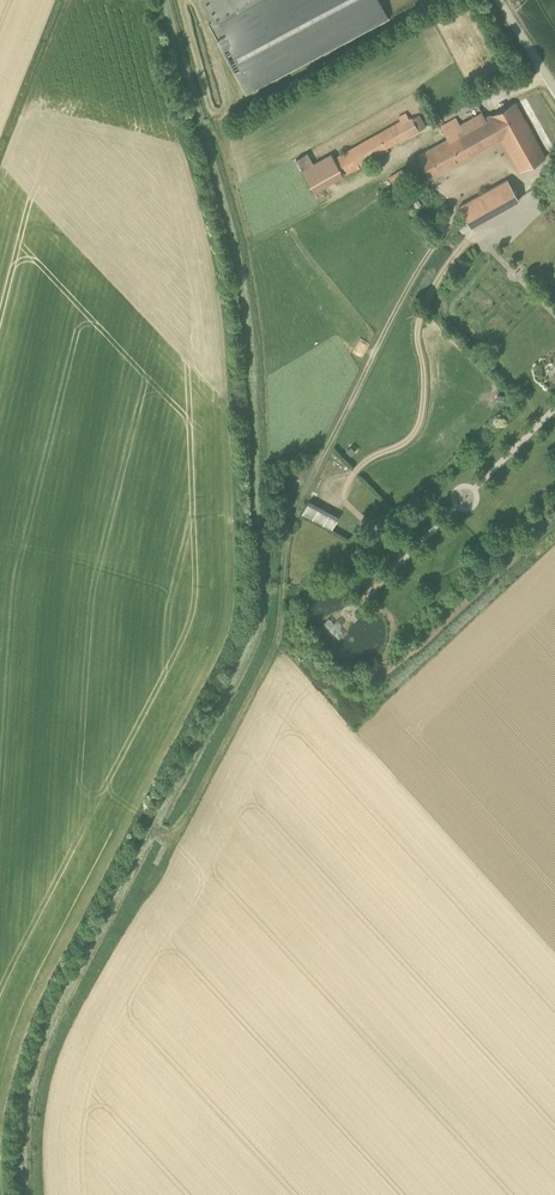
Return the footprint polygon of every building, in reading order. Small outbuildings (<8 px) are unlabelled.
[(214,22),(220,18),(255,0),(202,0),(214,22)] [(220,18),(230,36),(257,88),(390,19),(380,0),(255,0),(220,18)] [(463,131),(456,118),(441,126),(448,139),(418,156),(430,178),(503,138),(521,171),(546,158),(515,102),(463,131)] [(420,131),(411,115),(338,156),(336,158),(346,175),(390,151),(388,148),(399,142),(420,131)] [(399,170),(382,180),(388,189),(405,179),(399,170)] [(470,227),(507,206),(519,199),(508,179),(459,206),(470,227)] [(302,512),(332,528),(339,515),(309,499),(302,512)]
